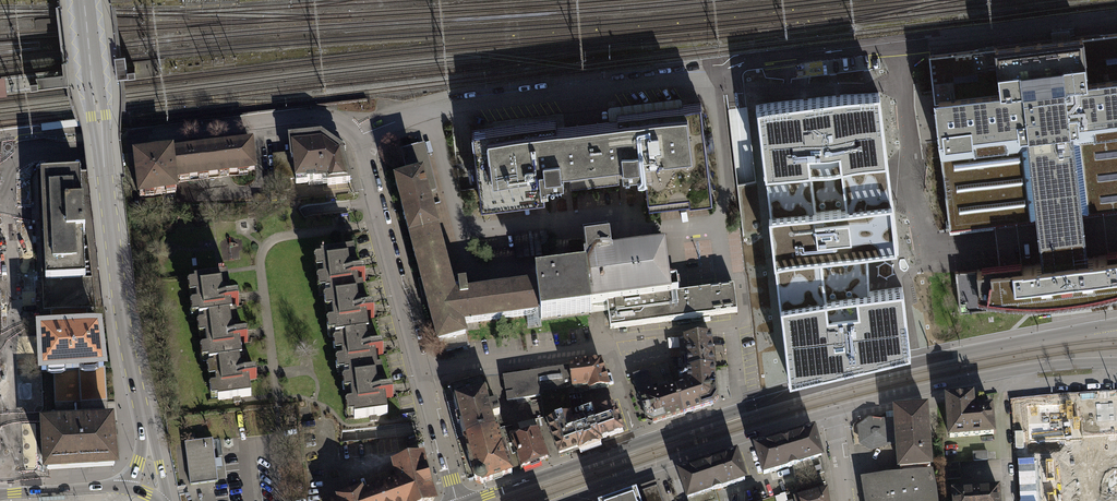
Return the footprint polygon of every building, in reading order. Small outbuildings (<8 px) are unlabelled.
[(929,56),(935,102),(939,101),(940,111),(941,116),(941,121),(944,142),(940,143),(950,232),(1038,221),(1042,262),(1021,264),(1021,259),(982,264),(982,269),(955,272),(960,312),(1069,299),(1116,293),(1116,248),(1108,249),(1108,254),(1087,256),(1082,216),(1116,212),(1116,33),(1059,40),(929,56)] [(880,91),(756,106),(764,173),(769,217),(774,263),(779,297),(789,380),(911,350),(903,288),(866,293),(866,287),(862,252),(898,248),(893,202),(888,159),(880,91)] [(557,121),(468,131),(477,208),(541,200),(540,191),(545,190),(544,184),(560,182),(559,172),(564,172),(566,189),(615,184),(613,166),(620,165),(621,175),(635,173),(636,180),(642,179),(646,208),(709,201),(697,104),(615,114),(615,121),(558,128),(557,121)] [(932,117),(932,122),(941,121),(941,116),(940,111),(931,113),(932,117)] [(328,189),(351,187),(343,156),(320,139),(288,142),(289,155),(292,187),(327,184),(328,189)] [(178,199),(177,186),(256,178),(253,146),(212,150),(173,154),(156,156),(131,158),(136,203),(178,199)] [(424,175),(418,148),(402,152),(408,179),(424,175)] [(292,187),(289,155),(273,156),(276,188),(292,187)] [(44,311),(52,311),(87,309),(96,309),(92,278),(85,278),(80,174),(80,170),(37,171),(40,230),(42,286),(44,311)] [(394,183),(437,350),(467,342),(464,331),(539,319),(536,287),(529,288),(506,291),(470,295),(457,297),(445,254),(429,191),(425,175),(394,183)] [(607,227),(584,230),(588,262),(582,263),(584,273),(588,314),(607,312),(674,303),(673,299),(667,249),(610,256),(607,234),(607,227)] [(382,373),(377,374),(375,360),(383,359),(383,353),(375,354),(374,348),(373,338),(369,339),(366,323),(374,322),(374,316),(366,317),(365,311),(363,294),(358,294),(357,287),(365,286),(364,280),(356,281),(355,275),(353,258),(320,263),(321,266),(314,267),(315,279),(322,278),(323,286),(316,287),(318,299),(325,298),(325,300),(330,299),(330,304),(324,305),(325,317),(332,316),(334,329),(327,330),(329,342),(335,341),(336,343),(340,342),(340,346),(333,347),(335,359),(342,358),(343,366),(336,367),(338,379),(344,378),(344,380),(350,379),(350,384),(343,385),(344,397),(352,396),(353,408),(346,409),(348,420),(354,419),(355,423),(387,419),(386,404),(394,403),(393,396),(385,397),(384,390),(382,373)] [(535,281),(536,287),(539,319),(540,323),(589,317),(588,314),(584,273),(535,279),(535,281)] [(198,324),(203,324),(203,328),(197,329),(198,342),(205,341),(207,353),(200,354),(202,367),(208,366),(208,367),(213,367),(213,370),(206,371),(208,383),(215,382),(216,390),(209,391),(211,403),(217,403),(217,404),(246,401),(250,400),(248,384),(256,383),(255,377),(247,378),(247,373),(246,363),(241,363),(239,347),(247,346),(247,340),(239,341),(238,335),(236,318),(230,319),(230,311),(237,310),(237,305),(229,306),(228,299),(226,283),(193,287),(193,290),(187,291),(188,303),(195,303),(196,311),(189,311),(191,324),(197,323),(198,324)] [(735,291),(673,299),(674,303),(607,312),(610,333),(738,317),(735,291)] [(40,331),(42,373),(47,373),(55,372),(56,406),(103,402),(101,369),(103,369),(98,328),(88,328),(87,309),(52,311),(53,331),(45,331),(40,331)] [(633,376),(647,420),(654,423),(683,414),(712,405),(717,398),(710,336),(697,337),(680,339),(683,371),(684,387),(669,391),(662,367),(633,376)] [(507,403),(541,399),(546,425),(548,424),(569,417),(569,395),(573,394),(588,393),(590,401),(611,393),(602,365),(570,369),(541,373),(504,378),(507,403)] [(464,439),(497,430),(493,415),(499,413),(496,405),(493,406),(490,406),(483,379),(450,388),(464,439)] [(972,397),(947,399),(950,437),(993,434),(991,408),(982,409),(973,410),(972,397)] [(1076,401),(1026,404),(1028,442),(1078,439),(1076,401)] [(46,461),(47,472),(53,471),(78,469),(115,467),(110,423),(104,423),(103,402),(56,406),(57,426),(50,427),(45,427),(46,461)] [(569,417),(548,424),(559,455),(576,449),(578,448),(579,450),(601,442),(600,439),(622,431),(615,411),(613,412),(612,408),(605,411),(599,413),(600,417),(593,419),(591,412),(586,414),(583,415),(584,420),(572,424),(569,417)] [(930,474),(922,474),(921,466),(930,466),(926,408),(896,412),(896,419),(892,419),(888,420),(889,423),(870,420),(861,427),(862,443),(872,449),(891,443),(891,439),(898,438),(900,468),(905,468),(905,476),(887,477),(864,481),(867,500),(935,500),(934,492),(930,474)] [(509,433),(512,441),(538,432),(534,420),(518,424),(520,430),(509,433)] [(497,430),(464,439),(475,480),(482,484),(512,473),(502,447),(501,447),(499,440),(497,430)] [(756,448),(764,474),(788,467),(788,468),(792,467),(796,480),(824,472),(822,458),(814,431),(784,440),(756,448)] [(512,441),(522,470),(550,461),(540,432),(538,432),(512,441)] [(212,440),(185,443),(191,486),(218,482),(212,440)] [(975,460),(990,459),(989,451),(974,452),(975,460)] [(716,490),(721,489),(721,488),(745,480),(736,454),(709,463),(679,473),(688,500),(719,500),(716,490)] [(433,500),(434,498),(431,487),(422,456),(397,463),(402,480),(399,482),(387,486),(363,494),(361,491),(337,499),(338,500),(433,500)] [(1078,500),(1116,500),(1116,458),(1076,461),(1078,500)] [(961,462),(951,462),(952,478),(962,477),(961,462)] [(656,485),(612,500),(662,500),(656,485)] [(954,500),(999,500),(998,489),(954,492),(954,500)] [(827,492),(794,500),(828,500),(827,492)]
